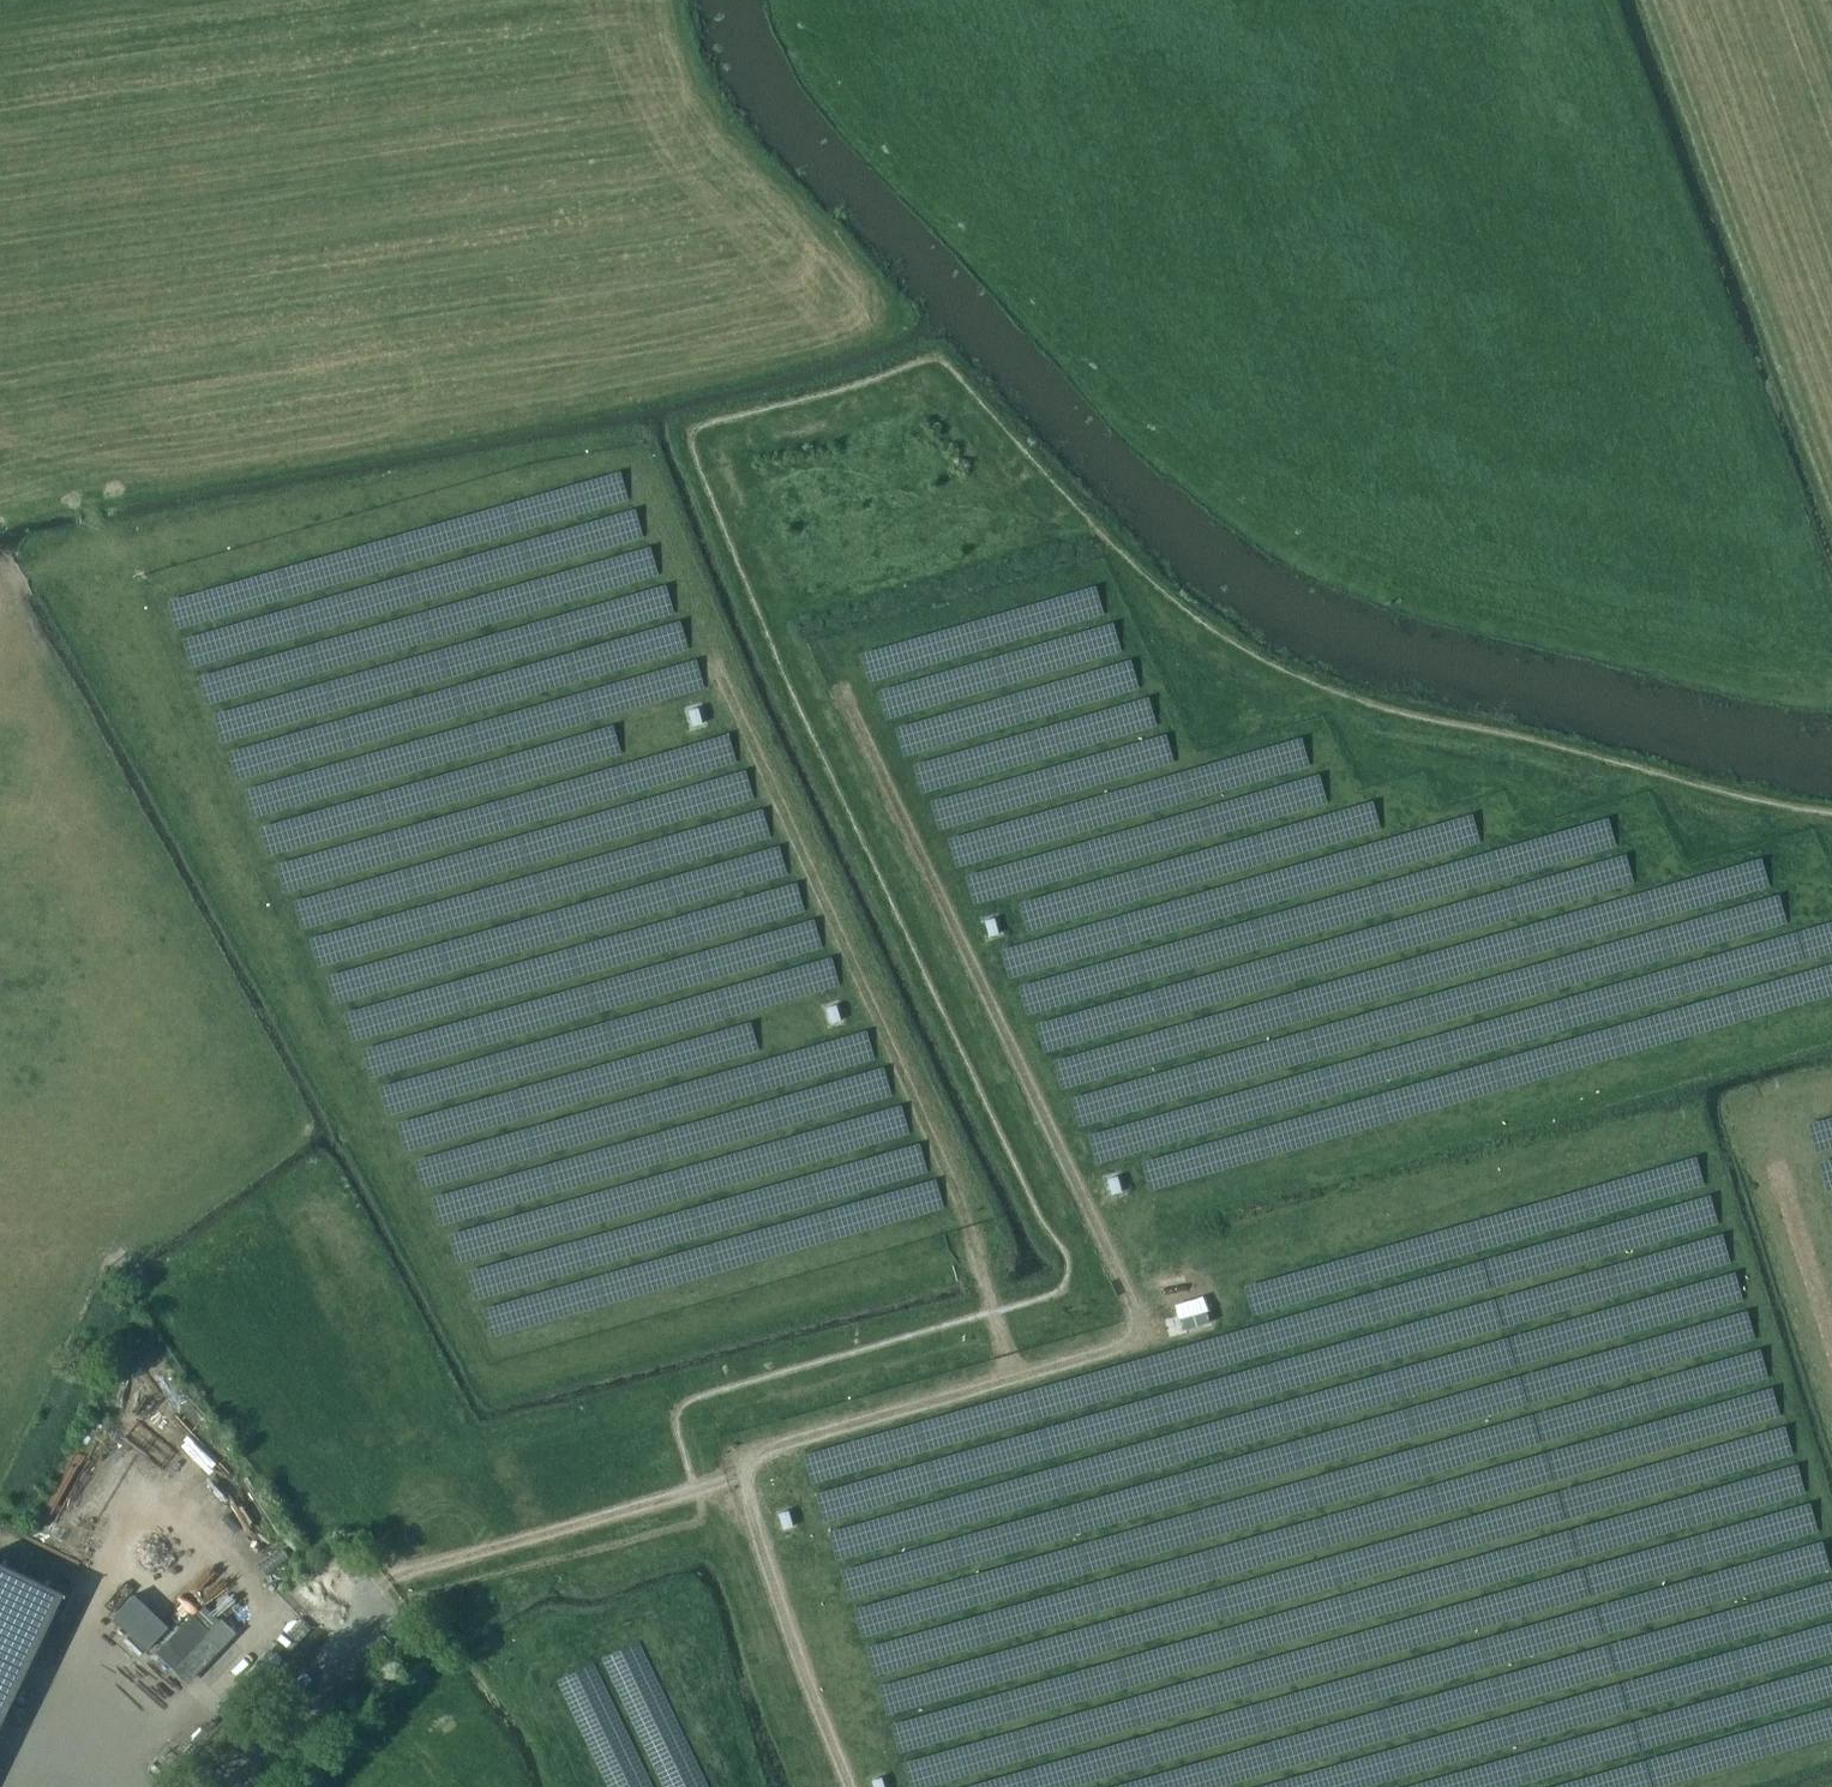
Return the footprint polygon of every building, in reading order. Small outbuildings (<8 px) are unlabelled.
[(698,709),(688,712),(692,726),(702,723),(698,709)] [(995,920),(986,923),(990,937),(1000,934),(995,920)] [(837,1006),(827,1009),(831,1024),(841,1021),(837,1006)] [(1117,1179),(1108,1181),(1112,1196),(1122,1193),(1117,1179)] [(1209,1321),(1207,1312),(1179,1319),(1182,1329),(1209,1321)] [(788,1508),(778,1511),(782,1525),(792,1522),(788,1508)] [(62,1593),(0,1564),(0,1724),(62,1593)] [(113,1615),(148,1648),(168,1626),(134,1593),(113,1615)] [(157,1651),(177,1669),(189,1679),(232,1631),(221,1621),(203,1604),(194,1615),(191,1613),(157,1651)] [(872,1778),(875,1786),(885,1786),(882,1775),(872,1778)]
